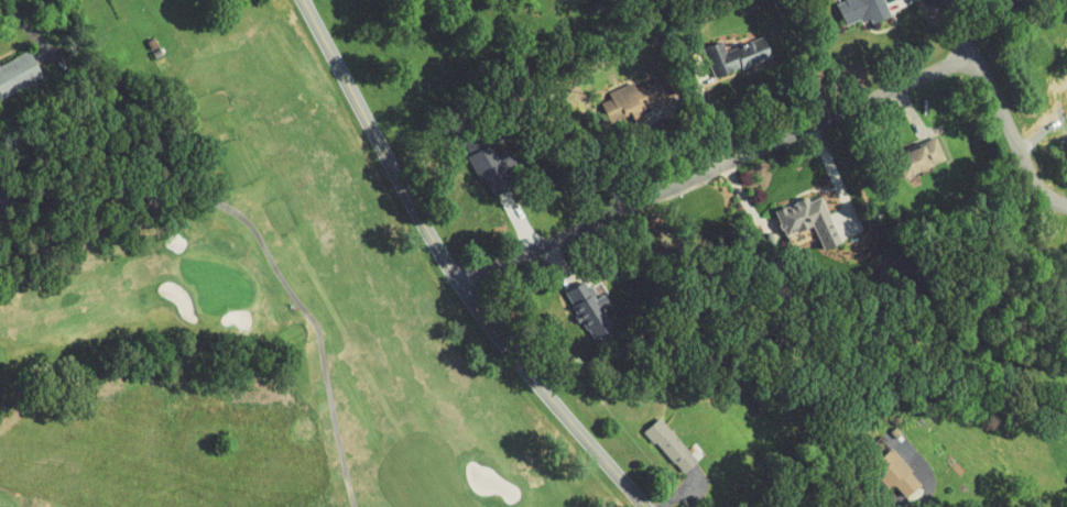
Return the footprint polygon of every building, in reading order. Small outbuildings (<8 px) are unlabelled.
[(826,17),(849,9),(851,13),(868,7),(866,0),(820,0),(826,17)] [(750,50),(742,29),(708,40),(705,31),(690,36),(700,67),(750,50)] [(0,47),(0,88),(35,70),(15,38),(0,47)] [(591,84),(594,91),(583,95),(591,115),(613,106),(617,115),(628,111),(624,101),(629,99),(618,73),(591,84)] [(871,147),(879,170),(926,152),(918,130),(871,147)] [(463,169),(480,155),(463,135),(447,149),(463,169)] [(801,240),(819,233),(803,188),(789,193),(788,189),(754,201),(763,228),(793,217),(801,240)] [(570,326),(589,324),(587,289),(575,289),(575,276),(552,277),(554,314),(570,313),(570,326)] [(628,420),(663,466),(678,455),(644,408),(628,420)] [(851,458),(871,479),(874,475),(889,491),(904,476),(870,439),(851,458)]
